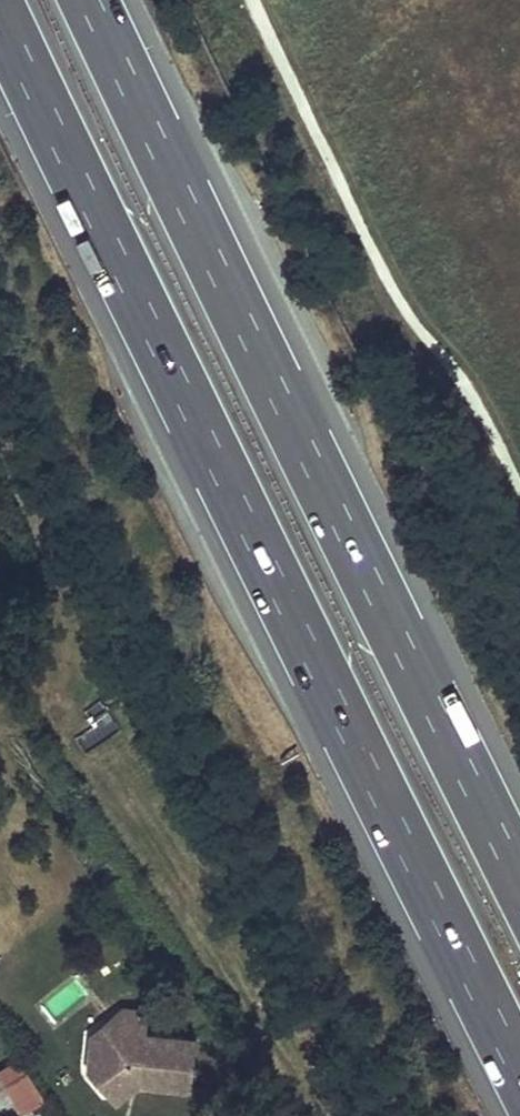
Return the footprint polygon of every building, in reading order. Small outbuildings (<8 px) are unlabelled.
[(92,1036),(91,1069),(110,1093),(127,1076),(139,1077),(138,1083),(191,1087),(196,1038),(146,1034),(148,1011),(122,1009),(121,1031),(112,1039),(92,1036)] [(122,1009),(92,1036),(112,1039),(121,1031),(122,1009)] [(0,1073),(0,1107),(14,1099),(23,1115),(46,1102),(21,1061),(0,1073)] [(127,1076),(110,1093),(119,1103),(138,1083),(139,1077),(127,1076)]
